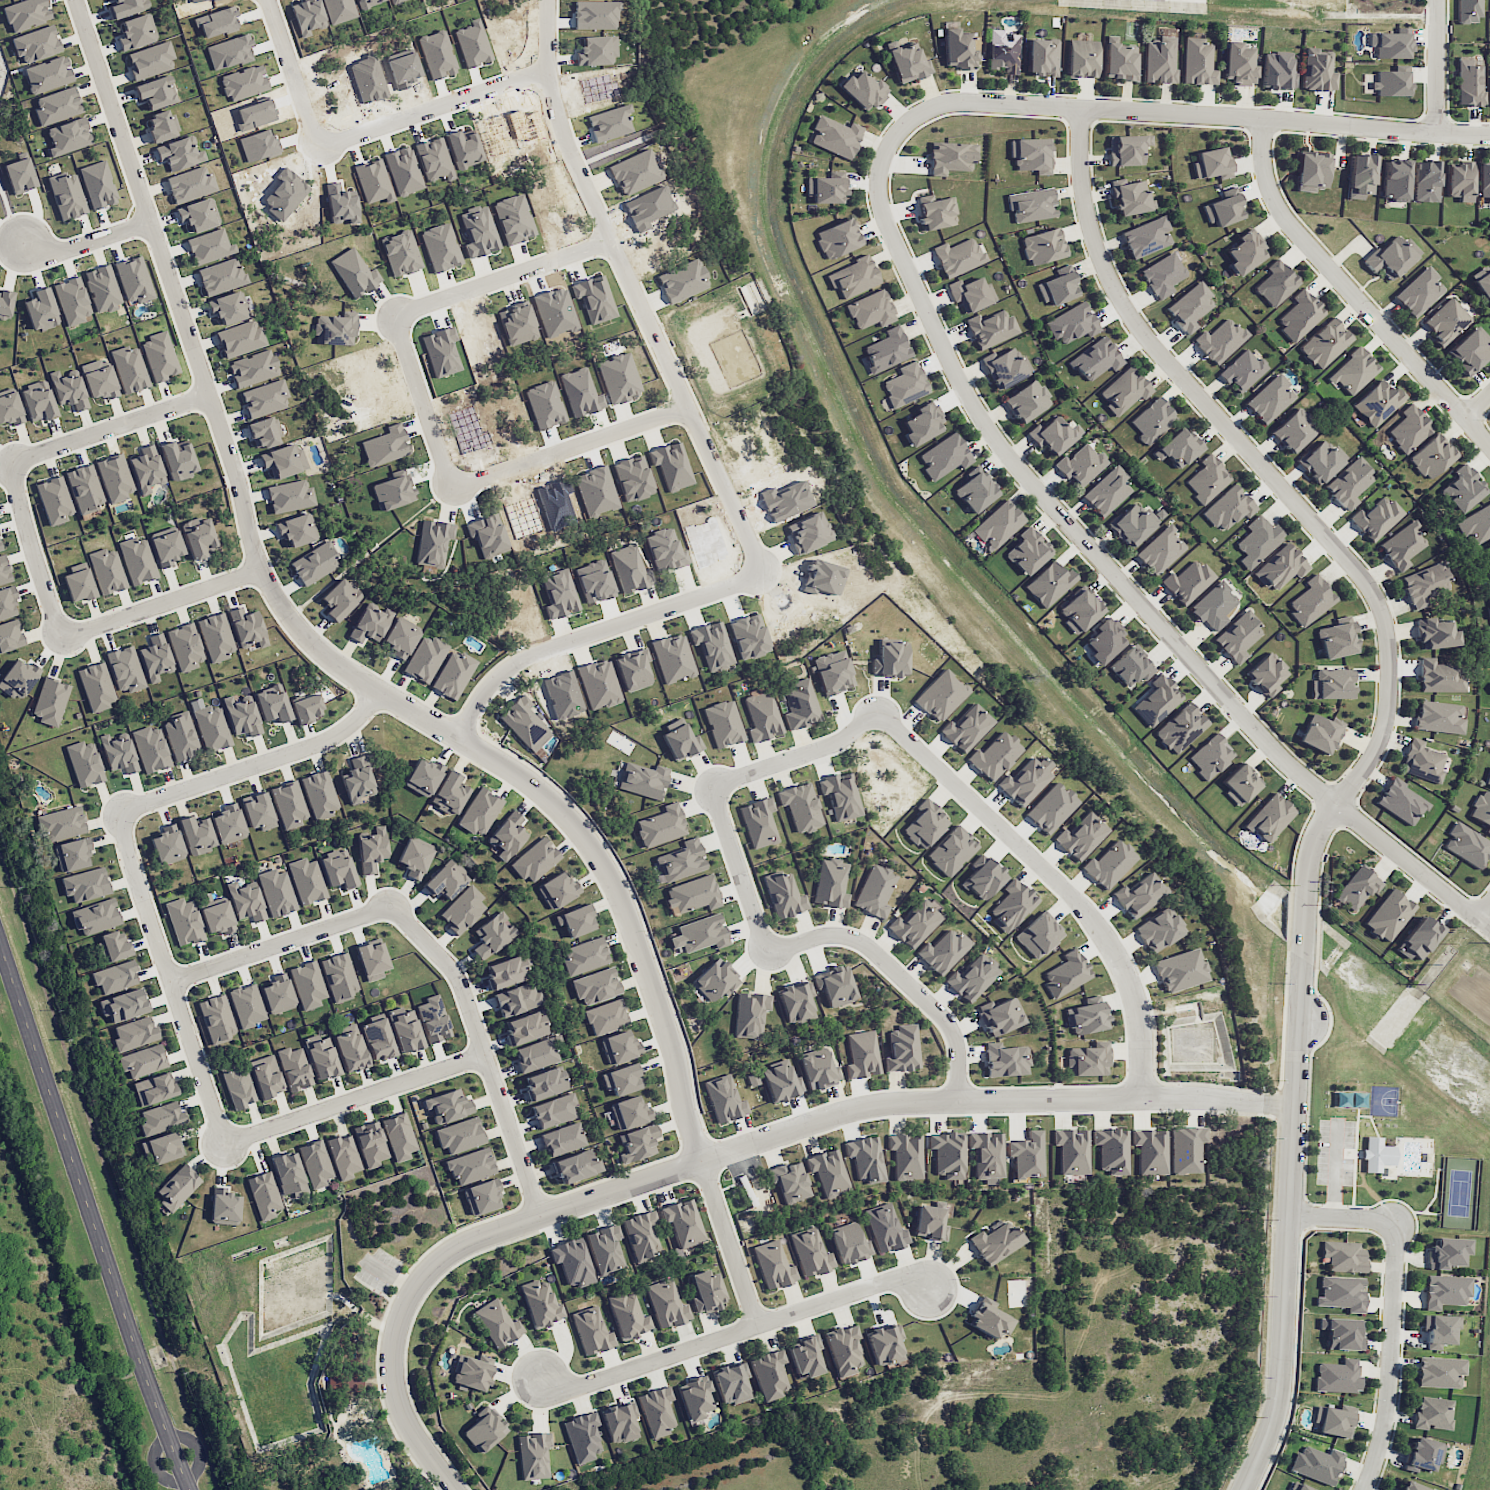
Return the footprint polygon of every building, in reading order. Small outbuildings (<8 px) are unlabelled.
[(10,32),(52,19),(46,0),(22,0),(2,6),(10,32)] [(112,19),(146,9),(143,0),(113,0),(114,4),(108,6),(112,19)] [(1457,21),(1483,21),(1482,0),(1457,0),(1457,21)] [(118,41),(121,51),(157,40),(148,12),(118,22),(123,39),(118,41)] [(10,38),(16,57),(20,55),(23,63),(61,51),(52,24),(10,38)] [(945,68),(976,67),(976,48),(970,49),(970,32),(958,33),(958,28),(943,28),(945,68)] [(1375,58),(1408,58),(1409,28),(1395,28),(1395,33),(1368,32),(1368,46),(1375,47),(1375,58)] [(1018,74),(1019,35),(1004,35),(1004,29),(989,29),(988,68),(1004,69),(1003,74),(1018,74)] [(1144,81),(1174,82),(1176,36),(1160,35),(1159,40),(1146,40),(1144,81)] [(1057,77),(1058,40),(1029,38),(1027,73),(1042,74),(1041,76),(1057,77)] [(1216,84),(1217,70),(1211,70),(1212,39),(1183,39),(1182,83),(1216,84)] [(1067,77),(1096,78),(1098,41),(1068,40),(1067,77)] [(899,84),(932,72),(927,59),(922,61),(915,41),(887,51),(899,84)] [(1240,42),(1225,41),(1223,78),(1232,78),(1232,84),(1255,85),(1255,65),(1251,65),(1252,48),(1240,48),(1240,42)] [(126,53),(133,78),(172,67),(170,60),(174,59),(169,42),(126,53)] [(1104,79),(1136,80),(1137,44),(1105,44),(1104,79)] [(1331,72),(1332,50),(1304,48),(1302,89),(1335,91),(1336,72),(1331,72)] [(1292,53),(1264,51),(1261,86),(1295,89),(1296,73),(1290,72),(1292,53)] [(22,68),(30,95),(73,81),(65,55),(22,68)] [(1456,105),(1482,105),(1483,58),(1457,58),(1456,105)] [(888,90),(876,78),(872,81),(860,70),(852,79),(847,75),(837,86),(867,113),(888,90)] [(1408,71),(1376,70),(1376,82),(1373,82),(1373,95),(1407,96),(1408,71)] [(133,86),(138,102),(145,100),(148,110),(177,101),(170,79),(163,81),(161,77),(133,86)] [(38,125),(82,112),(74,86),(34,98),(37,107),(33,108),(38,125)] [(170,109),(143,118),(151,143),(178,134),(170,109)] [(809,143),(849,160),(863,128),(849,121),(847,126),(818,114),(812,128),(815,130),(809,143)] [(92,144),(84,117),(46,128),(51,146),(46,147),(48,156),(92,144)] [(1109,166),(1143,165),(1142,145),(1151,145),(1151,134),(1108,136),(1109,166)] [(169,172),(206,160),(203,150),(196,152),(191,135),(153,147),(158,161),(165,159),(169,172)] [(1048,138),(1009,139),(1009,158),(1015,158),(1015,170),(1035,169),(1035,175),(1050,175),(1049,159),(1048,138)] [(929,176),(944,176),(945,170),(971,171),(972,143),(930,142),(929,176)] [(1194,178),(1218,175),(1219,179),(1232,177),(1227,146),(1196,151),(1197,161),(1192,162),(1194,178)] [(608,166),(621,196),(662,179),(648,148),(608,166)] [(1296,191),(1315,192),(1315,187),(1327,188),(1329,153),(1298,151),(1296,191)] [(1373,194),(1375,156),(1349,154),(1347,198),(1362,199),(1362,194),(1373,194)] [(36,186),(27,157),(2,164),(12,194),(36,186)] [(1408,160),(1384,158),(1382,199),(1406,200),(1408,160)] [(1414,160),(1413,201),(1438,202),(1439,161),(1414,160)] [(1448,162),(1447,196),(1458,197),(1458,202),(1471,202),(1472,163),(1448,162)] [(1480,162),(1479,202),(1489,202),(1489,162),(1480,162)] [(165,177),(172,202),(216,190),(211,173),(205,174),(203,166),(165,177)] [(86,214),(75,170),(48,177),(58,220),(86,214)] [(806,196),(812,196),(813,203),(844,203),(844,177),(806,178),(806,196)] [(1149,211),(1144,180),(1125,183),(1124,178),(1111,180),(1117,216),(1149,211)] [(1014,223),(1056,216),(1051,187),(1006,195),(1008,211),(1012,210),(1014,223)] [(1212,228),(1245,216),(1236,192),(1203,205),(1212,228)] [(535,236),(521,193),(492,203),(505,245),(535,236)] [(923,231),(956,224),(951,196),(917,203),(923,231)] [(175,207),(179,223),(187,221),(190,232),(218,224),(212,198),(175,207)] [(499,248),(485,207),(459,215),(468,243),(463,245),(467,259),(499,248)] [(1131,259),(1172,244),(1167,231),(1170,230),(1164,215),(1121,231),(1131,259)] [(814,231),(824,259),(861,245),(851,217),(814,231)] [(233,242),(228,244),(222,227),(185,239),(194,266),(236,252),(233,242)] [(1028,266),(1065,256),(1057,227),(1020,237),(1028,266)] [(1228,263),(1234,275),(1268,257),(1252,227),(1236,236),(1239,243),(1225,250),(1231,262),(1228,263)] [(411,231),(381,238),(390,277),(420,269),(411,231)] [(1378,269),(1390,281),(1416,257),(1395,234),(1379,250),(1376,246),(1361,260),(1373,273),(1378,269)] [(931,248),(944,279),(984,262),(973,236),(947,247),(945,242),(931,248)] [(367,270),(352,246),(328,261),(352,297),(363,290),(364,292),(382,281),(373,267),(367,270)] [(1186,277),(1175,252),(1140,268),(1155,301),(1174,292),(1170,284),(1186,277)] [(114,264),(126,302),(135,299),(136,303),(154,298),(140,255),(114,264)] [(825,274),(832,290),(837,287),(843,299),(880,282),(867,255),(825,274)] [(245,283),(236,257),(196,270),(205,296),(245,283)] [(1265,268),(1269,273),(1253,288),(1272,308),(1300,283),(1276,257),(1265,268)] [(708,286),(697,258),(656,276),(667,303),(708,286)] [(96,313),(122,305),(108,263),(95,268),(96,269),(83,273),(96,313)] [(1047,307),(1080,294),(1068,264),(1053,270),(1056,276),(1037,283),(1047,307)] [(1434,279),(1437,276),(1426,264),(1393,297),(1413,318),(1444,289),(1434,279)] [(1488,269),(1485,265),(1469,276),(1489,307),(1489,268),(1488,269)] [(52,284),(65,325),(92,317),(78,276),(52,284)] [(961,284),(959,279),(945,284),(953,303),(959,301),(964,314),(990,303),(980,276),(961,284)] [(1165,308),(1186,336),(1198,327),(1193,321),(1216,304),(1199,281),(1165,308)] [(33,291),(35,298),(23,301),(31,331),(59,324),(48,286),(33,291)] [(1325,315),(1303,287),(1291,297),(1296,303),(1274,320),(1291,342),(1325,315)] [(879,327),(896,320),(883,288),(846,304),(857,330),(876,322),(879,327)] [(218,327),(249,316),(239,289),(209,300),(218,327)] [(1423,322),(1434,334),(1430,337),(1440,348),(1471,319),(1450,296),(1423,322)] [(1045,321),(1059,346),(1084,332),(1087,337),(1100,330),(1084,300),(1045,321)] [(1017,334),(1007,308),(979,319),(977,315),(965,320),(977,350),(1017,334)] [(342,316),(315,315),(314,343),(354,345),(355,311),(342,311),(342,316)] [(1191,341),(1215,366),(1247,336),(1228,315),(1207,335),(1203,330),(1191,341)] [(1297,348),(1318,371),(1352,338),(1331,316),(1297,348)] [(265,346),(257,319),(215,331),(223,358),(265,346)] [(910,358),(898,325),(884,330),(886,337),(863,346),(872,372),(910,358)] [(1489,354),(1489,347),(1472,328),(1447,351),(1459,364),(1456,366),(1466,377),(1489,354)] [(140,344),(152,382),(179,374),(166,330),(147,336),(148,341),(140,344)] [(1085,383),(1109,366),(1112,371),(1124,363),(1104,335),(1069,360),(1085,383)] [(123,394),(149,386),(137,347),(129,350),(127,345),(110,351),(123,394)] [(981,359),(995,390),(1032,373),(1023,354),(1018,357),(1012,345),(981,359)] [(1379,369),(1358,346),(1328,375),(1349,397),(1379,369)] [(1217,374),(1226,384),(1228,382),(1239,393),(1269,366),(1259,356),(1255,359),(1245,348),(1217,374)] [(279,375),(271,349),(227,362),(235,389),(279,375)] [(596,361),(609,404),(641,394),(628,351),(596,361)] [(117,397),(111,365),(100,367),(98,360),(92,362),(93,371),(83,373),(88,398),(103,395),(104,399),(117,397)] [(897,368),(900,374),(882,382),(888,396),(880,399),(885,411),(929,392),(916,360),(897,368)] [(1115,417),(1138,396),(1142,400),(1153,390),(1129,365),(1099,393),(1108,403),(1104,406),(1115,417)] [(57,405),(72,402),(75,411),(88,408),(79,375),(69,378),(69,375),(59,377),(57,371),(49,373),(57,405)] [(1244,403),(1263,425),(1296,395),(1277,373),(1244,403)] [(1035,378),(1003,399),(1019,424),(1051,403),(1035,378)] [(1392,391),(1380,378),(1351,405),(1372,428),(1405,397),(1396,387),(1392,391)] [(240,392),(248,418),(286,406),(284,399),(288,397),(282,379),(240,392)] [(19,389),(30,422),(43,417),(44,421),(58,416),(45,380),(19,389)] [(23,419),(16,391),(0,395),(0,425),(23,419)] [(1141,434),(1138,437),(1145,445),(1176,417),(1157,396),(1129,421),(1141,434)] [(945,429),(932,400),(914,408),(917,414),(902,421),(907,432),(904,433),(909,445),(945,429)] [(1385,433),(1404,454),(1433,428),(1409,402),(1399,412),(1404,416),(1385,433)] [(1290,454),(1319,427),(1298,405),(1270,433),(1290,454)] [(1052,455),(1081,432),(1075,424),(1072,427),(1068,422),(1064,425),(1056,415),(1040,427),(1037,423),(1026,432),(1038,448),(1043,444),(1052,455)] [(281,442),(275,416),(246,423),(253,449),(281,442)] [(359,441),(367,467),(410,454),(400,422),(385,426),(387,433),(359,441)] [(1158,461),(1164,455),(1178,470),(1202,446),(1181,424),(1151,453),(1158,461)] [(918,456),(926,467),(923,469),(932,482),(957,464),(961,469),(973,460),(953,431),(918,456)] [(1427,480),(1455,454),(1435,432),(1407,459),(1427,480)] [(1345,460),(1323,436),(1296,461),(1318,485),(1345,460)] [(198,472),(186,440),(175,445),(173,439),(158,445),(172,482),(198,472)] [(268,466),(272,479),(306,469),(298,442),(258,454),(262,468),(268,466)] [(165,481),(153,443),(136,448),(139,455),(128,458),(140,496),(150,493),(148,486),(165,481)] [(1067,459),(1063,455),(1053,465),(1066,480),(1069,478),(1079,489),(1109,462),(1100,452),(1096,455),(1085,443),(1067,459)] [(95,462),(108,502),(134,494),(122,453),(95,462)] [(1183,483),(1203,505),(1232,478),(1209,453),(1200,461),(1203,465),(1183,483)] [(1324,485),(1346,512),(1359,502),(1354,496),(1376,478),(1358,457),(1324,485)] [(1439,490),(1459,514),(1485,491),(1474,477),(1476,476),(1464,462),(1452,472),(1455,476),(1439,490)] [(78,515),(96,510),(95,505),(103,502),(91,464),(65,472),(78,515)] [(1120,478),(1124,473),(1116,464),(1081,496),(1102,518),(1131,490),(1120,478)] [(967,478),(953,490),(972,514),(998,493),(976,465),(964,474),(967,478)] [(34,484),(48,527),(67,521),(65,516),(73,513),(61,475),(34,484)] [(272,514),(314,505),(308,478),(266,487),(272,514)] [(1257,508),(1234,483),(1202,513),(1220,533),(1242,513),(1246,518),(1257,508)] [(1348,518),(1372,543),(1403,514),(1384,494),(1364,512),(1360,507),(1348,518)] [(1025,520),(1005,499),(971,530),(991,551),(1025,520)] [(1141,510),(1135,502),(1107,523),(1126,548),(1166,516),(1160,508),(1154,513),(1148,505),(1141,510)] [(1489,536),(1489,502),(1455,522),(1470,548),(1489,536)] [(286,549),(318,538),(309,512),(277,522),(286,549)] [(1239,561),(1247,570),(1285,537),(1273,523),(1269,526),(1259,514),(1245,526),(1249,531),(1235,544),(1245,555),(1239,561)] [(206,556),(203,548),(216,544),(207,516),(181,524),(192,561),(206,556)] [(1378,543),(1397,573),(1410,565),(1406,558),(1426,545),(1416,528),(1419,526),(1415,520),(1378,543)] [(1134,555),(1154,576),(1186,546),(1166,525),(1134,555)] [(160,569),(176,564),(174,557),(184,554),(175,526),(149,534),(160,569)] [(1027,526),(1017,535),(1020,539),(1004,554),(1025,576),(1051,552),(1027,526)] [(655,572),(688,563),(685,548),(677,550),(671,527),(645,534),(655,572)] [(130,585),(157,577),(145,538),(136,541),(134,537),(117,542),(130,585)] [(339,566),(326,542),(289,562),(302,586),(339,566)] [(1310,567),(1286,542),(1253,572),(1272,593),(1294,573),(1298,578),(1310,567)] [(610,550),(621,593),(654,584),(650,569),(642,571),(635,544),(610,550)] [(87,554),(100,595),(126,587),(114,546),(87,554)] [(4,554),(0,555),(0,584),(12,581),(4,554)] [(1214,578),(1196,557),(1175,576),(1170,571),(1159,581),(1183,607),(1214,578)] [(1077,578),(1068,569),(1064,573),(1051,560),(1023,586),(1044,609),(1077,578)] [(1400,577),(1412,610),(1429,604),(1425,594),(1452,584),(1444,561),(1400,577)] [(62,575),(71,603),(95,595),(86,567),(62,575)] [(548,619),(567,614),(566,612),(578,609),(567,568),(541,575),(549,604),(544,606),(548,619)] [(1304,582),(1308,587),(1288,602),(1293,609),(1289,613),(1300,628),(1336,601),(1315,573),(1304,582)] [(320,597),(330,608),(325,613),(334,623),(362,597),(343,576),(320,597)] [(1187,609),(1199,623),(1203,620),(1214,632),(1227,620),(1223,615),(1238,601),(1220,580),(1187,609)] [(18,613),(10,586),(0,589),(0,619),(18,613)] [(1058,609),(1067,619),(1063,622),(1076,636),(1104,609),(1082,586),(1058,609)] [(377,642),(394,613),(385,607),(381,615),(365,605),(347,636),(359,643),(364,634),(377,642)] [(228,610),(240,649),(257,644),(259,648),(268,645),(257,610),(242,615),(240,607),(228,610)] [(1242,651),(1264,630),(1245,610),(1212,640),(1236,665),(1246,655),(1242,651)] [(196,620),(210,664),(229,658),(227,653),(235,650),(222,612),(196,620)] [(1098,666),(1128,639),(1107,615),(1094,627),(1098,631),(1085,643),(1093,651),(1088,655),(1098,666)] [(382,641),(391,646),(388,653),(404,661),(420,629),(394,616),(382,641)] [(1457,630),(1451,630),(1450,619),(1432,621),(1432,618),(1416,619),(1419,649),(1458,646),(1457,630)] [(16,619),(0,624),(0,653),(24,645),(16,619)] [(165,630),(179,671),(205,663),(191,621),(165,630)] [(699,644),(708,672),(733,664),(720,621),(688,631),(692,646),(699,644)] [(1358,650),(1352,627),(1348,628),(1346,621),(1316,629),(1324,660),(1358,650)] [(147,684),(158,681),(156,673),(171,669),(163,632),(144,636),(146,647),(139,648),(147,684)] [(650,642),(663,684),(696,674),(682,632),(650,642)] [(448,644),(431,636),(429,639),(420,635),(403,672),(429,684),(448,644)] [(905,640),(877,641),(877,658),(871,658),(871,675),(906,675),(905,640)] [(105,653),(117,692),(125,689),(127,693),(145,687),(131,644),(105,653)] [(1127,687),(1139,677),(1143,681),(1156,669),(1132,644),(1107,666),(1127,687)] [(854,685),(841,649),(812,660),(825,696),(854,685)] [(623,691),(651,684),(645,661),(649,660),(647,654),(643,654),(643,650),(615,657),(623,691)] [(450,651),(430,687),(454,701),(477,661),(460,651),(457,655),(450,651)] [(1275,683),(1288,671),(1268,651),(1244,674),(1268,699),(1280,688),(1275,683)] [(18,656),(0,678),(0,687),(17,701),(40,674),(18,656)] [(1434,666),(1434,657),(1420,657),(1419,692),(1465,692),(1465,666),(1434,666)] [(76,669),(90,712),(116,704),(103,661),(76,669)] [(912,700),(937,723),(967,691),(943,668),(912,700)] [(1311,680),(1310,698),(1353,699),(1354,686),(1352,686),(1352,669),(1315,668),(1315,680),(1311,680)] [(1148,728),(1183,700),(1161,672),(1148,683),(1152,688),(1130,706),(1148,728)] [(31,714),(39,716),(37,721),(57,727),(70,685),(43,677),(31,714)] [(783,714),(788,731),(820,720),(807,679),(781,687),(789,712),(783,714)] [(292,718),(279,683),(253,693),(264,721),(276,717),(278,723),(292,718)] [(783,733),(770,689),(753,694),(754,694),(743,698),(752,727),(747,729),(750,743),(783,733)] [(290,702),(299,725),(314,719),(313,716),(323,712),(316,692),(290,702)] [(552,734),(527,708),(532,704),(522,693),(497,716),(532,753),(552,734)] [(235,704),(232,695),(221,698),(233,735),(247,731),(249,737),(262,732),(251,698),(235,704)] [(703,706),(714,748),(743,741),(733,699),(703,706)] [(1464,718),(1461,718),(1462,704),(1417,700),(1415,729),(1463,734),(1464,718)] [(1175,756),(1209,723),(1187,701),(1153,733),(1175,756)] [(939,731),(955,747),(962,754),(993,722),(974,703),(954,723),(950,719),(939,731)] [(220,706),(212,709),(210,705),(193,710),(205,753),(232,745),(220,706)] [(161,720),(174,762),(200,753),(187,712),(161,720)] [(1328,755),(1342,722),(1330,717),(1329,721),(1310,713),(1298,742),(1328,755)] [(142,773),(170,766),(160,725),(132,731),(142,773)] [(966,759),(990,782),(1022,749),(1002,730),(980,752),(976,748),(966,759)] [(1235,753),(1215,732),(1187,759),(1207,780),(1235,753)] [(109,771),(123,766),(125,774),(139,770),(128,738),(120,741),(118,736),(109,739),(107,733),(98,736),(109,771)] [(1447,753),(1423,745),(1424,741),(1411,737),(1400,770),(1437,783),(1447,753)] [(65,747),(78,788),(104,780),(91,739),(65,747)] [(376,794),(368,768),(372,766),(367,753),(346,760),(350,772),(340,775),(349,803),(376,794)] [(444,769),(418,756),(403,785),(429,798),(444,769)] [(995,785),(1021,808),(1050,775),(1045,771),(1051,764),(1041,756),(1036,762),(1030,756),(1010,778),(1006,774),(995,785)] [(616,788),(660,800),(669,768),(651,764),(650,769),(623,762),(616,788)] [(1228,789),(1224,793),(1237,807),(1261,784),(1240,763),(1221,782),(1228,789)] [(300,777),(314,821),(333,815),(332,810),(339,808),(326,769),(300,777)] [(455,816),(469,788),(457,783),(461,776),(447,770),(431,805),(455,816)] [(860,815),(850,771),(817,779),(821,795),(828,794),(834,821),(860,815)] [(1430,803),(1390,778),(1374,803),(1410,825),(1421,809),(1425,811),(1430,803)] [(269,788),(283,830),(302,824),(300,820),(308,817),(296,780),(269,788)] [(780,805),(786,803),(796,834),(822,825),(808,781),(776,792),(780,805)] [(1024,814),(1047,835),(1078,802),(1055,781),(1024,814)] [(481,838),(503,801),(479,786),(457,823),(481,838)] [(1485,832),(1489,835),(1489,794),(1481,789),(1467,816),(1488,826),(1485,832)] [(1295,812),(1274,791),(1244,823),(1265,843),(1295,812)] [(248,828),(258,826),(260,831),(275,827),(266,792),(241,798),(248,828)] [(774,811),(770,796),(738,806),(751,849),(778,841),(769,812),(774,811)] [(915,807),(920,812),(902,831),(922,850),(949,821),(924,798),(915,807)] [(218,806),(220,814),(211,816),(218,844),(245,837),(236,801),(218,806)] [(687,834),(676,801),(662,806),(664,812),(634,821),(642,848),(687,834)] [(86,831),(80,806),(37,815),(43,840),(86,831)] [(1108,830),(1087,811),(1067,832),(1063,828),(1052,839),(1078,862),(1108,830)] [(178,819),(189,856),(216,848),(207,818),(193,822),(191,815),(178,819)] [(1489,850),(1489,842),(1454,821),(1446,834),(1449,836),(1442,848),(1479,869),(1489,850)] [(150,838),(158,865),(185,857),(174,822),(158,827),(161,835),(150,838)] [(925,857),(948,878),(978,845),(955,824),(925,857)] [(388,859),(384,825),(374,826),(375,836),(357,837),(361,875),(375,874),(374,860),(388,859)] [(408,836),(396,862),(409,868),(406,875),(418,881),(434,848),(408,836)] [(521,880),(525,876),(531,882),(561,858),(542,836),(508,865),(521,880)] [(83,844),(81,838),(53,845),(60,873),(91,865),(86,843),(83,844)] [(1080,868),(1105,891),(1137,856),(1117,838),(1095,861),(1091,857),(1080,868)] [(706,869),(697,841),(654,854),(663,882),(706,869)] [(341,882),(344,890),(357,885),(344,847),(318,856),(328,886),(341,882)] [(316,860),(306,862),(305,858),(288,862),(299,905),(326,898),(316,860)] [(448,900),(469,878),(448,858),(421,886),(433,897),(438,891),(448,900)] [(847,862),(820,858),(813,903),(846,908),(848,894),(843,893),(847,862)] [(883,904),(896,874),(871,863),(852,906),(883,919),(888,906),(883,904)] [(1383,883),(1360,864),(1333,895),(1352,912),(1370,891),(1373,894),(1383,883)] [(65,896),(71,895),(73,903),(109,894),(103,867),(60,877),(65,896)] [(285,871),(276,874),(275,868),(257,874),(270,918),(297,909),(285,871)] [(763,875),(777,919),(808,909),(803,894),(797,895),(789,872),(780,875),(779,870),(763,875)] [(572,877),(566,880),(560,871),(535,886),(550,911),(581,892),(572,877)] [(1132,920),(1167,891),(1150,871),(1127,890),(1123,884),(1111,894),(1132,920)] [(707,910),(721,906),(711,873),(666,887),(675,914),(705,905),(707,910)] [(1002,888),(1006,893),(987,913),(1007,932),(1037,900),(1013,877),(1002,888)] [(252,922),(265,919),(255,881),(235,887),(233,881),(226,884),(235,919),(250,915),(252,922)] [(469,885),(438,915),(457,935),(488,905),(469,885)] [(1415,907),(1392,888),(1362,924),(1386,943),(1415,907)] [(204,939),(191,896),(164,904),(177,945),(192,941),(192,943),(204,939)] [(942,917),(921,898),(901,919),(897,916),(886,927),(910,950),(942,917)] [(79,934),(120,924),(114,899),(73,909),(79,934)] [(208,933),(220,929),(222,935),(236,930),(226,900),(199,909),(208,933)] [(556,915),(566,939),(595,928),(586,903),(556,915)] [(478,959),(510,940),(500,923),(506,919),(502,911),(472,929),(481,943),(471,949),(478,959)] [(1173,913),(1165,918),(1161,911),(1133,927),(1149,953),(1184,932),(1173,913)] [(1036,959),(1062,934),(1041,912),(1015,937),(1036,959)] [(676,926),(678,934),(668,937),(671,948),(681,945),(683,953),(713,944),(714,948),(728,944),(719,913),(676,926)] [(1418,960),(1442,930),(1423,915),(1395,949),(1408,959),(1411,955),(1418,960)] [(930,947),(926,942),(915,953),(939,977),(971,944),(958,932),(955,935),(948,928),(930,947)] [(98,935),(103,962),(132,956),(129,940),(123,941),(121,930),(98,935)] [(566,977),(609,962),(601,936),(566,947),(569,957),(561,960),(566,977)] [(381,939),(355,945),(365,982),(383,977),(381,970),(388,969),(381,939)] [(1052,997),(1091,979),(1076,947),(1062,954),(1065,962),(1041,973),(1052,997)] [(1207,980),(1197,947),(1153,961),(1164,994),(1207,980)] [(359,994),(346,951),(319,960),(333,1002),(359,994)] [(484,968),(493,991),(528,976),(518,953),(484,968)] [(998,973),(979,954),(958,974),(954,970),(944,980),(967,1004),(998,973)] [(726,995),(741,981),(717,957),(690,982),(710,1002),(722,991),(726,995)] [(90,972),(94,986),(99,985),(102,993),(139,983),(132,960),(90,972)] [(301,1011),(321,1005),(319,999),(326,997),(314,960),(288,968),(301,1011)] [(856,999),(845,964),(812,975),(817,990),(823,988),(829,1008),(856,999)] [(583,1006),(621,992),(611,966),(569,981),(576,1000),(580,998),(583,1006)] [(261,986),(268,1014),(295,1007),(286,972),(272,975),(274,983),(261,986)] [(814,1016),(809,996),(813,995),(810,981),(777,989),(786,1023),(814,1016)] [(227,991),(240,1029),(266,1019),(254,982),(227,991)] [(493,993),(501,1016),(544,1004),(539,990),(534,992),(531,982),(493,993)] [(148,1011),(141,988),(98,1001),(103,1016),(109,1014),(112,1022),(148,1011)] [(771,995),(750,992),(750,994),(737,992),(733,1036),(760,1039),(763,1010),(769,1010),(771,995)] [(197,1002),(211,1045),(229,1039),(228,1035),(236,1032),(223,993),(197,1002)] [(427,1044),(451,1037),(438,993),(424,998),(425,1003),(416,1005),(427,1044)] [(989,1037),(1024,1022),(1013,996),(992,1004),(991,1000),(976,1006),(989,1037)] [(591,1035),(628,1024),(620,998),(583,1010),(591,1035)] [(1066,1009),(1073,1036),(1108,1027),(1101,1000),(1066,1009)] [(388,1019),(401,1054),(424,1046),(412,1010),(388,1019)] [(510,1046),(547,1034),(539,1010),(503,1022),(510,1046)] [(158,1039),(150,1015),(114,1027),(117,1038),(113,1039),(117,1052),(158,1039)] [(396,1054),(383,1017),(360,1025),(372,1062),(396,1054)] [(344,1073),(368,1066),(355,1023),(346,1025),(348,1031),(333,1035),(344,1073)] [(919,1069),(915,1023),(895,1025),(896,1030),(888,1031),(890,1056),(884,1057),(885,1071),(919,1069)] [(638,1055),(630,1029),(599,1038),(607,1065),(638,1055)] [(847,1079),(868,1076),(868,1075),(879,1073),(874,1030),(846,1033),(850,1063),(845,1064),(847,1079)] [(316,1081),(340,1073),(328,1037),(305,1045),(316,1081)] [(512,1060),(516,1073),(559,1060),(552,1037),(514,1049),(517,1059),(512,1060)] [(1092,1047),(1067,1047),(1066,1075),(1106,1076),(1107,1041),(1092,1041),(1092,1047)] [(1000,1047),(1000,1042),(984,1042),(986,1076),(1027,1074),(1026,1046),(1000,1047)] [(117,1056),(121,1072),(127,1070),(129,1077),(167,1067),(160,1044),(117,1056)] [(300,1047),(289,1051),(288,1047),(276,1050),(289,1092),(312,1085),(300,1047)] [(830,1066),(824,1047),(798,1055),(809,1091),(841,1081),(836,1065),(830,1066)] [(261,1099),(284,1091),(271,1054),(248,1062),(261,1099)] [(799,1080),(794,1082),(785,1059),(759,1068),(771,1103),(803,1092),(799,1080)] [(600,1073),(605,1090),(611,1089),(614,1096),(643,1087),(635,1062),(600,1073)] [(231,1109),(256,1103),(245,1063),(221,1069),(231,1109)] [(568,1090),(561,1066),(523,1077),(530,1100),(568,1090)] [(132,1084),(140,1107),(176,1094),(167,1071),(132,1084)] [(716,1123),(748,1113),(744,1099),(737,1101),(729,1073),(703,1081),(716,1123)] [(469,1113),(461,1087),(421,1100),(424,1110),(431,1108),(436,1124),(469,1113)] [(531,1105),(538,1129),(576,1118),(573,1106),(577,1105),(573,1093),(531,1105)] [(648,1121),(640,1094),(609,1103),(617,1130),(648,1121)] [(143,1123),(139,1124),(142,1135),(174,1125),(172,1119),(181,1117),(176,1101),(140,1111),(143,1123)] [(417,1149),(405,1112),(381,1120),(395,1163),(410,1158),(409,1152),(417,1149)] [(440,1148),(446,1147),(448,1154),(485,1143),(477,1116),(434,1129),(440,1148)] [(388,1157),(377,1120),(353,1127),(366,1169),(379,1165),(378,1160),(388,1157)] [(586,1144),(578,1121),(540,1134),(547,1156),(586,1144)] [(618,1134),(624,1152),(617,1154),(620,1163),(655,1153),(652,1141),(659,1139),(655,1124),(618,1134)] [(1200,1142),(1205,1142),(1205,1127),(1171,1127),(1170,1173),(1199,1173),(1200,1142)] [(1014,1156),(1013,1177),(1041,1177),(1041,1129),(1026,1129),(1026,1140),(1007,1140),(1007,1156),(1014,1156)] [(1087,1174),(1086,1129),(1053,1130),(1053,1145),(1059,1145),(1059,1174),(1087,1174)] [(1126,1129),(1092,1130),(1092,1144),(1098,1144),(1099,1169),(1107,1169),(1108,1175),(1127,1174),(1126,1129)] [(1166,1174),(1165,1129),(1131,1130),(1132,1145),(1138,1145),(1138,1175),(1166,1174)] [(183,1156),(175,1131),(140,1142),(144,1157),(150,1155),(153,1165),(183,1156)] [(974,1149),(974,1178),(1002,1178),(1002,1133),(989,1134),(989,1132),(967,1133),(967,1149),(974,1149)] [(339,1182),(353,1177),(352,1173),(361,1169),(350,1133),(326,1140),(339,1182)] [(962,1133),(928,1133),(928,1149),(935,1149),(934,1174),(943,1174),(943,1179),(962,1179),(962,1133)] [(920,1134),(887,1135),(888,1150),(893,1150),(894,1180),(921,1179),(920,1134)] [(853,1157),(857,1184),(884,1180),(877,1135),(843,1141),(846,1158),(853,1157)] [(1381,1137),(1364,1136),(1363,1172),(1380,1173),(1380,1165),(1394,1165),(1395,1146),(1381,1146),(1381,1137)] [(298,1147),(311,1190),(326,1185),(325,1179),(333,1177),(321,1139),(298,1147)] [(495,1172),(488,1147),(447,1159),(454,1185),(495,1172)] [(815,1171),(824,1198),(850,1190),(837,1148),(805,1158),(809,1173),(815,1171)] [(560,1184),(602,1171),(598,1156),(592,1158),(589,1149),(553,1161),(560,1184)] [(303,1188),(295,1151),(271,1157),(279,1193),(303,1188)] [(800,1161),(789,1165),(788,1162),(767,1168),(772,1183),(777,1181),(784,1204),(811,1196),(800,1161)] [(160,1204),(170,1213),(202,1179),(184,1162),(156,1191),(165,1199),(160,1204)] [(258,1221),(274,1218),(273,1210),(280,1209),(271,1171),(247,1177),(258,1221)] [(501,1206),(492,1179),(461,1189),(470,1216),(501,1206)] [(210,1223),(238,1225),(239,1194),(223,1194),(224,1188),(212,1187),(210,1223)] [(678,1248),(704,1240),(691,1198),(659,1208),(664,1223),(670,1222),(678,1248)] [(904,1227),(897,1229),(890,1202),(864,1210),(877,1253),(909,1244),(904,1227)] [(947,1225),(941,1224),(943,1208),(918,1205),(914,1236),(946,1239),(947,1225)] [(622,1219),(635,1262),(661,1253),(652,1224),(657,1223),(653,1209),(622,1219)] [(1025,1241),(1009,1218),(984,1235),(981,1230),(967,1238),(986,1266),(1025,1241)] [(840,1265),(873,1255),(867,1238),(861,1240),(855,1222),(829,1230),(840,1265)] [(584,1234),(599,1276),(625,1266),(616,1241),(622,1239),(616,1223),(584,1234)] [(803,1277),(835,1267),(830,1251),(823,1253),(815,1227),(789,1235),(803,1277)] [(595,1280),(581,1237),(548,1247),(553,1264),(559,1262),(568,1289),(595,1280)] [(1462,1266),(1463,1254),(1468,1254),(1469,1239),(1435,1237),(1434,1247),(1428,1247),(1427,1269),(1445,1270),(1446,1265),(1462,1266)] [(765,1290),(798,1280),(793,1264),(786,1266),(778,1239),(752,1247),(765,1290)] [(1327,1271),(1363,1272),(1364,1250),(1358,1249),(1358,1242),(1322,1241),(1321,1257),(1328,1257),(1327,1271)] [(716,1272),(709,1275),(707,1269),(689,1275),(696,1296),(691,1298),(696,1315),(719,1307),(718,1304),(725,1301),(716,1272)] [(1471,1277),(1425,1275),(1424,1309),(1439,1310),(1439,1304),(1465,1305),(1466,1297),(1470,1297),(1471,1277)] [(1363,1278),(1321,1276),(1320,1297),(1316,1296),(1315,1305),(1346,1307),(1346,1312),(1362,1313),(1363,1278)] [(645,1286),(659,1329),(691,1318),(686,1303),(680,1305),(671,1277),(645,1286)] [(519,1285),(533,1329),(566,1319),(561,1305),(555,1307),(547,1281),(538,1284),(537,1279),(519,1285)] [(648,1314),(641,1316),(634,1291),(607,1299),(619,1340),(653,1330),(648,1314)] [(472,1311),(495,1350),(525,1332),(517,1318),(510,1322),(495,1297),(472,1311)] [(966,1325),(998,1340),(1009,1317),(976,1302),(966,1325)] [(571,1313),(584,1356),(616,1346),(612,1330),(605,1332),(597,1305),(571,1313)] [(1453,1344),(1454,1329),(1460,1329),(1460,1316),(1423,1314),(1422,1331),(1426,1331),(1426,1349),(1440,1350),(1440,1344),(1453,1344)] [(1360,1350),(1361,1320),(1319,1318),(1319,1329),(1327,1329),(1326,1349),(1360,1350)] [(837,1377),(863,1368),(855,1340),(860,1338),(856,1323),(824,1333),(837,1377)] [(903,1359),(898,1340),(903,1338),(898,1324),(878,1330),(878,1329),(865,1333),(876,1367),(903,1359)] [(786,1345),(796,1374),(803,1372),(805,1378),(823,1372),(816,1350),(821,1348),(817,1335),(786,1345)] [(762,1400),(789,1392),(780,1364),(785,1363),(781,1348),(749,1358),(762,1400)] [(485,1394),(493,1365),(458,1355),(451,1381),(458,1383),(457,1386),(485,1394)] [(1460,1388),(1460,1375),(1465,1375),(1465,1359),(1419,1357),(1417,1386),(1460,1388)] [(1341,1363),(1316,1363),(1316,1391),(1357,1392),(1357,1358),(1341,1358),(1341,1363)] [(722,1404),(731,1401),(732,1404),(750,1398),(744,1380),(749,1378),(744,1360),(711,1371),(722,1404)] [(711,1409),(707,1392),(710,1391),(706,1376),(677,1383),(686,1422),(702,1418),(701,1412),(711,1409)] [(636,1396),(651,1438),(677,1429),(667,1401),(673,1399),(668,1385),(636,1396)] [(1454,1400),(1418,1395),(1414,1428),(1426,1430),(1427,1427),(1450,1430),(1454,1400)] [(630,1402),(600,1412),(611,1445),(638,1436),(632,1418),(635,1417),(630,1402)] [(1348,1439),(1354,1413),(1316,1405),(1312,1422),(1319,1423),(1317,1432),(1348,1439)] [(460,1431),(480,1454),(508,1430),(488,1406),(460,1431)] [(575,1463),(602,1454),(593,1427),(599,1426),(594,1411),(562,1421),(575,1463)] [(548,1477),(545,1448),(551,1447),(550,1432),(517,1436),(521,1480),(548,1477)] [(1290,1470),(1331,1486),(1343,1454),(1329,1448),(1327,1454),(1300,1444),(1290,1470)] [(1404,1480),(1400,1489),(1433,1489),(1404,1480)] [(1292,1481),(1289,1489),(1291,1489),(1313,1489),(1292,1481)]
